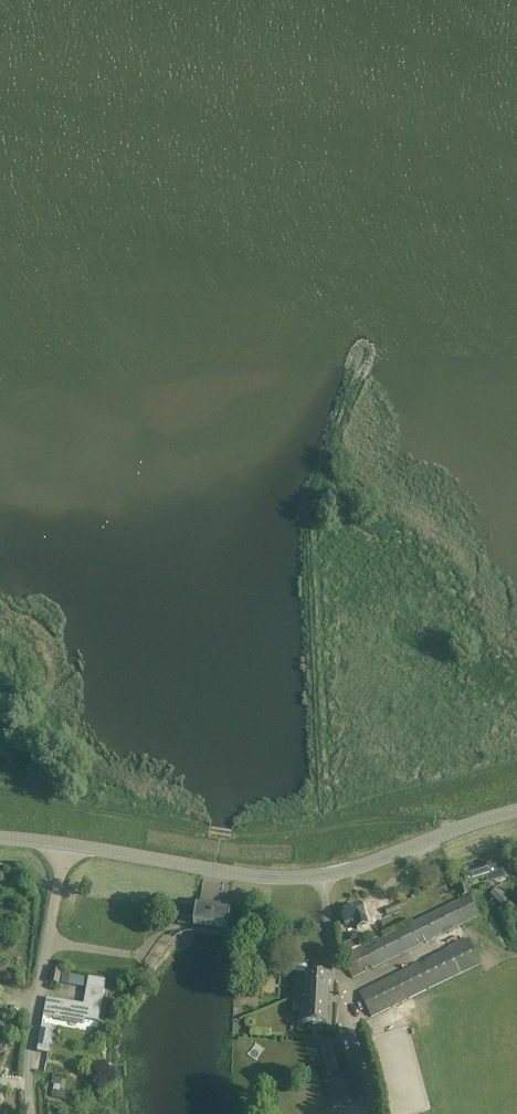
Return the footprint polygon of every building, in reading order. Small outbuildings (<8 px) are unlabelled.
[(494,863),(463,872),(466,882),(485,876),(487,883),(505,877),(503,868),(496,871),(494,863)] [(417,920),(342,957),(352,978),(434,938),(441,952),(359,992),(371,1017),(481,964),(462,924),(479,916),(469,895),(465,885),(458,887),(462,898),(429,914),(427,910),(415,915),(417,920)] [(497,888),(492,893),(490,895),(498,903),(505,896),(497,888)] [(194,927),(227,931),(230,910),(230,909),(229,910),(220,909),(221,905),(199,902),(199,906),(197,906),(197,905),(196,905),(195,918),(180,916),(179,924),(194,925),(194,927)] [(399,904),(385,910),(384,910),(387,917),(405,909),(403,905),(400,906),(399,904)] [(368,927),(361,905),(341,912),(343,918),(339,920),(341,927),(346,926),(355,923),(357,930),(368,927)] [(341,945),(345,953),(359,946),(355,938),(341,945)] [(61,970),(53,969),(50,983),(59,985),(59,983),(61,972),(61,970)] [(61,972),(59,983),(67,985),(70,973),(61,972)] [(299,1000),(328,1002),(329,974),(306,973),(305,991),(299,990),(299,1000)] [(44,1016),(55,1018),(83,1023),(83,1020),(98,1023),(104,991),(87,988),(89,988),(86,1005),(47,998),(44,1016)] [(298,1023),(304,1023),(327,1025),(328,1002),(299,1000),(298,1023)] [(37,1052),(49,1054),(54,1026),(42,1024),(37,1052)] [(340,1039),(319,1045),(314,1047),(325,1084),(333,1108),(360,1100),(352,1075),(351,1076),(350,1073),(340,1039)] [(53,1077),(52,1084),(61,1085),(62,1079),(53,1077)] [(66,1093),(53,1091),(52,1097),(65,1099),(66,1093)]
